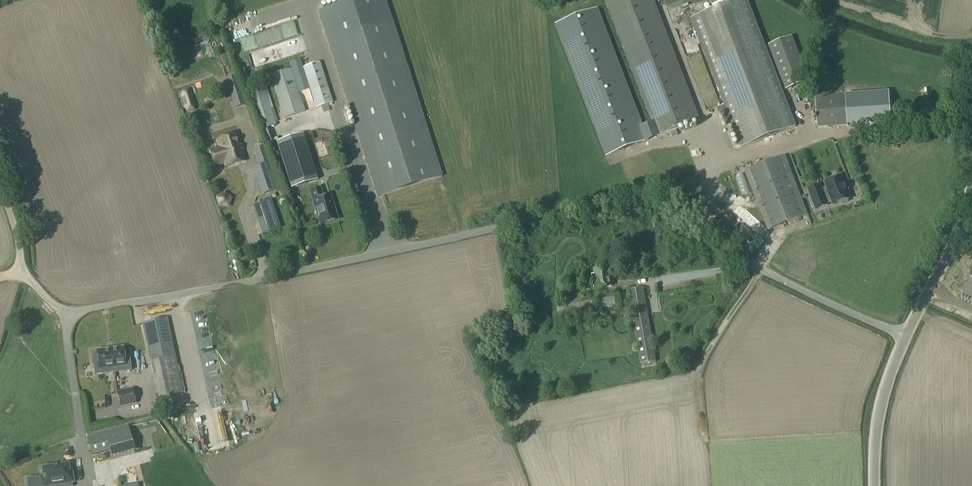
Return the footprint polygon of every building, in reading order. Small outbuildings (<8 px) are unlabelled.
[(319,12),(377,198),(442,177),(386,0),(357,0),(319,12)] [(657,137),(700,121),(653,0),(605,0),(657,137)] [(692,19),(741,148),(796,127),(748,0),(743,0),(692,19)] [(599,8),(557,24),(607,156),(650,140),(599,8)] [(264,28),(270,43),(275,42),(274,38),(305,27),(301,15),(264,28)] [(306,33),(296,36),(300,49),(310,46),(306,33)] [(792,38),(768,47),(785,91),(808,82),(792,38)] [(267,61),(292,54),(288,40),(263,47),(267,61)] [(320,63),(303,68),(316,108),(332,103),(320,63)] [(291,70),(270,76),(284,119),(305,112),(291,70)] [(235,76),(226,79),(234,108),(244,105),(235,76)] [(265,88),(248,93),(260,131),(277,126),(265,88)] [(182,92),(181,97),(184,108),(188,112),(193,110),(194,105),(191,94),(187,91),(182,92)] [(846,95),(815,97),(817,127),(848,125),(846,95)] [(239,109),(230,112),(236,129),(245,127),(239,109)] [(216,115),(206,118),(208,125),(219,122),(216,115)] [(317,180),(302,134),(276,143),(290,189),(317,180)] [(239,135),(217,141),(220,149),(210,152),(215,167),(225,164),(226,167),(245,162),(244,157),(245,156),(239,135)] [(277,191),(263,147),(254,150),(259,167),(255,168),(263,195),(277,191)] [(785,157),(745,172),(768,230),(807,215),(785,157)] [(244,188),(252,186),(249,173),(240,175),(244,188)] [(820,187),(809,191),(816,211),(827,206),(826,204),(831,202),(833,206),(842,203),(842,204),(848,202),(847,200),(850,200),(847,191),(848,191),(846,184),(844,185),(841,178),(825,184),(827,191),(822,193),(820,187)] [(320,189),(310,193),(320,226),(338,220),(330,196),(323,199),(320,189)] [(271,200),(253,206),(262,234),(281,228),(271,200)] [(594,276),(592,276),(595,290),(613,286),(611,275),(609,267),(593,270),(594,276)] [(963,295),(971,299),(971,277),(963,295)] [(644,288),(628,291),(641,365),(657,362),(644,288)] [(592,297),(556,304),(559,323),(603,316),(602,309),(609,308),(610,314),(622,312),(619,293),(599,297),(601,306),(594,307),(592,297)] [(216,391),(251,384),(237,308),(201,315),(207,344),(199,345),(193,316),(177,319),(192,399),(209,396),(204,366),(210,365),(216,391)] [(169,322),(144,326),(157,401),(181,397),(169,322)] [(92,356),(94,375),(130,371),(128,352),(125,349),(123,350),(123,348),(97,351),(97,353),(95,353),(92,356)] [(116,393),(120,407),(135,404),(132,389),(116,393)] [(127,426),(86,437),(91,456),(109,451),(110,458),(134,451),(127,426)] [(26,479),(27,485),(37,485),(36,485),(41,484),(42,485),(71,485),(71,483),(73,482),(71,473),(69,473),(67,465),(42,469),(43,477),(40,477),(40,478),(26,479)]
